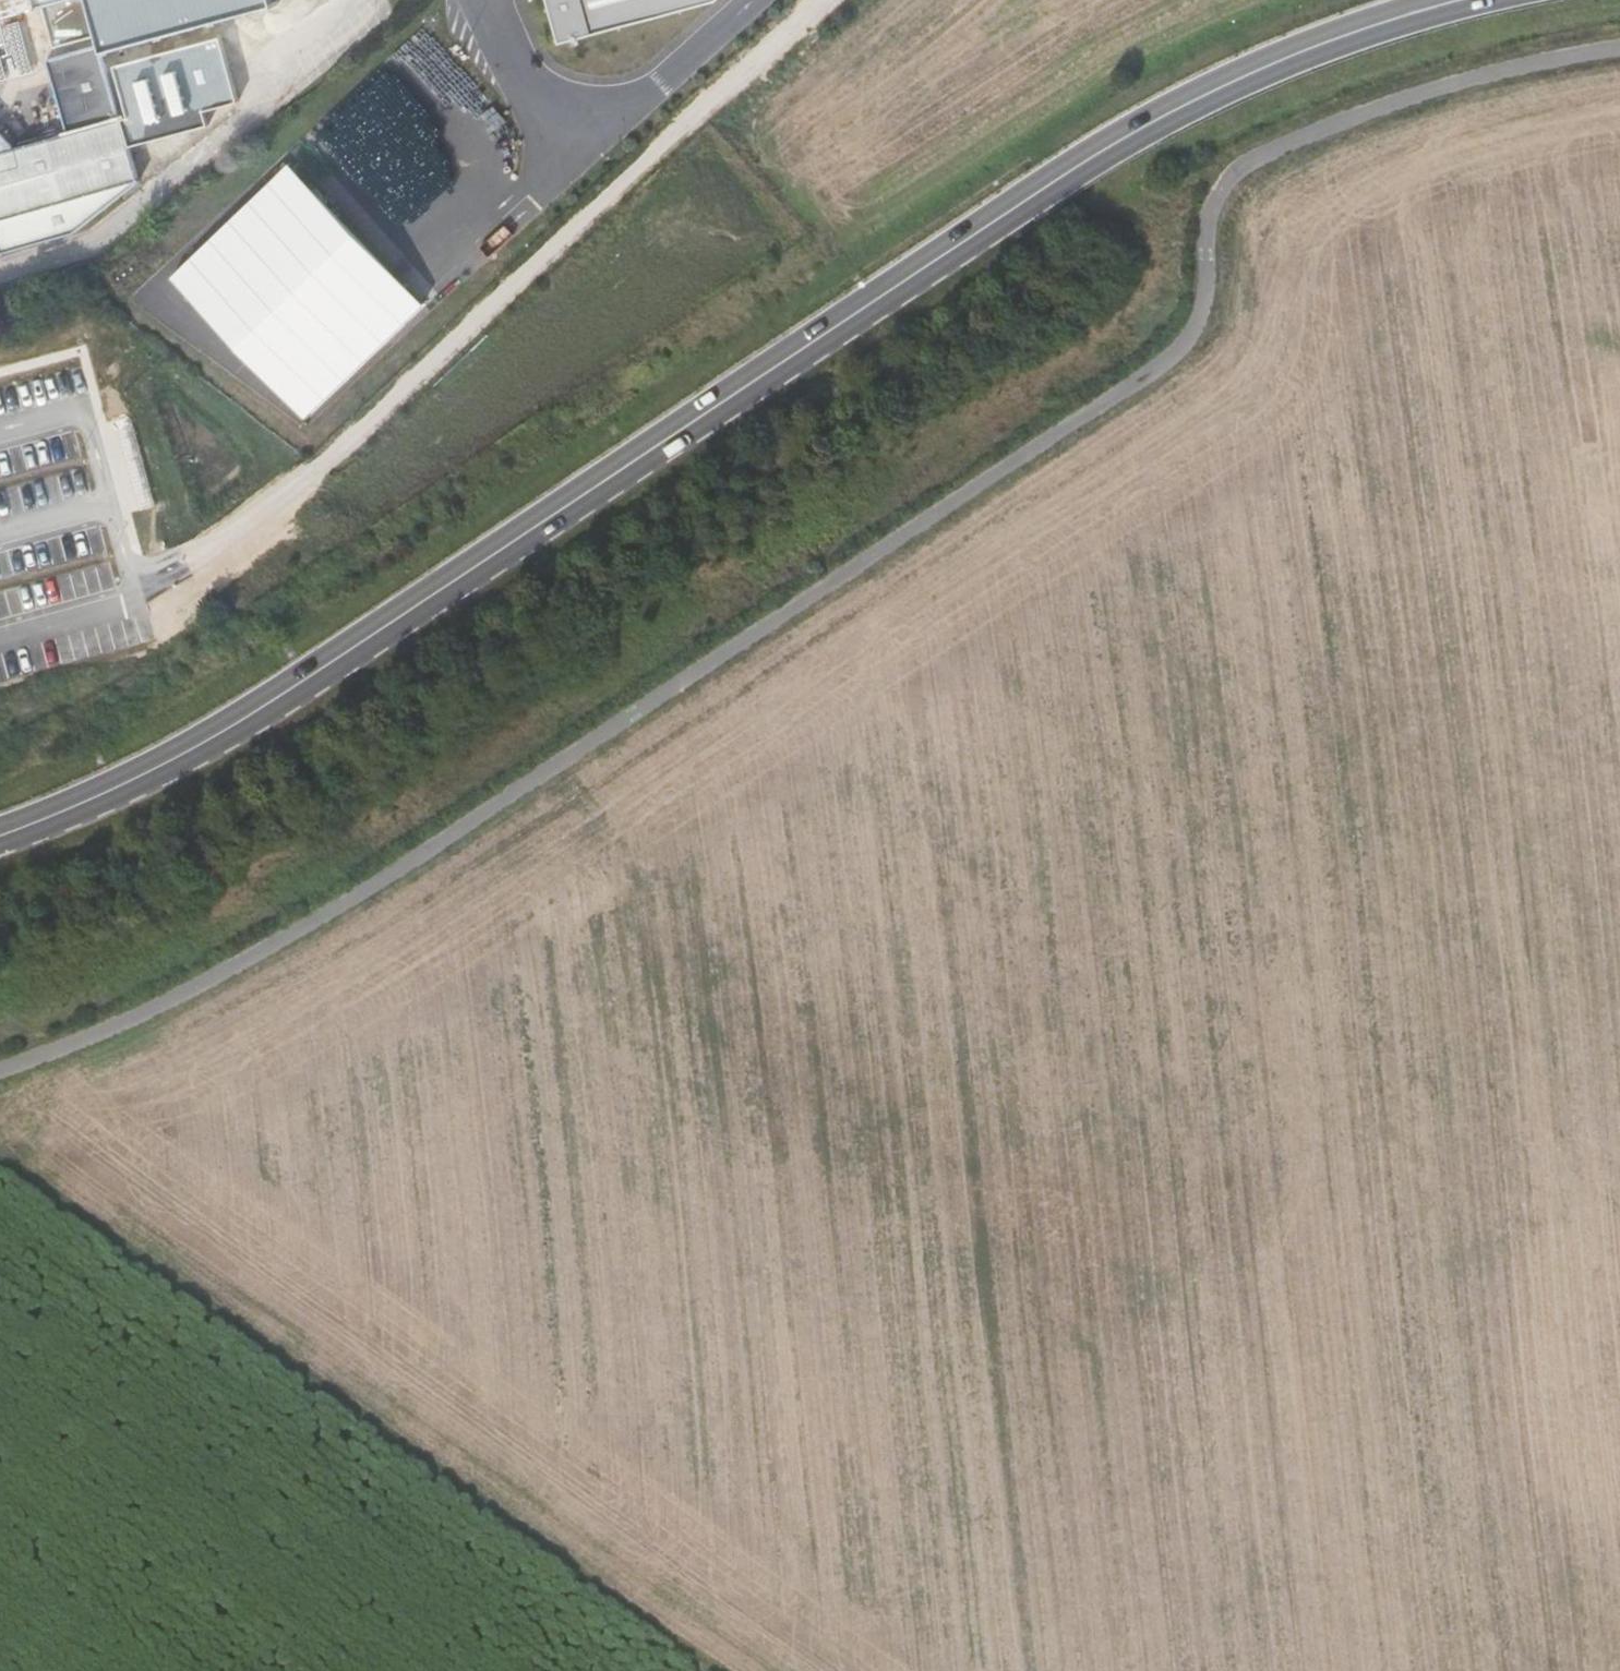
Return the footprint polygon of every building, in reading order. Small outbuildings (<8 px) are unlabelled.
[(562,41),(712,1),(713,0),(551,0),(562,41)] [(70,58),(84,54),(78,30),(39,40),(45,65),(70,58)] [(70,58),(45,65),(39,67),(59,140),(22,150),(0,156),(0,258),(63,241),(128,189),(111,125),(91,52),(84,54),(70,58)] [(22,150),(0,131),(0,156),(22,150)] [(412,305),(285,169),(173,274),(301,409),(412,305)]
